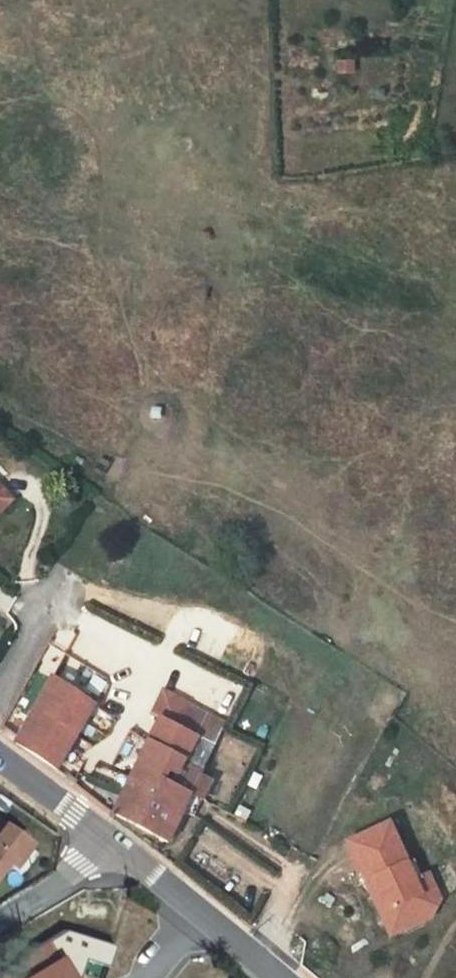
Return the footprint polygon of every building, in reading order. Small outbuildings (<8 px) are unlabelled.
[(14,524),(0,510),(0,539),(14,524)] [(101,727),(60,700),(30,769),(71,795),(101,727)] [(167,714),(156,740),(164,744),(170,747),(180,752),(190,729),(191,727),(167,714)] [(224,746),(190,729),(180,752),(170,747),(164,744),(143,792),(205,824),(213,805),(201,800),(214,769),(224,746)] [(205,824),(143,792),(123,839),(172,864),(185,836),(197,841),(205,824)] [(11,860),(18,865),(34,843),(0,819),(0,876),(11,860)] [(387,840),(347,859),(366,899),(371,897),(378,911),(373,913),(392,951),(431,931),(415,898),(422,894),(413,875),(406,879),(387,840)] [(428,891),(422,894),(415,898),(431,931),(440,915),(428,891)] [(371,897),(366,899),(373,913),(378,911),(371,897)] [(80,976),(87,957),(108,964),(114,946),(68,932),(0,973),(0,974),(2,977),(81,977),(80,976)]
